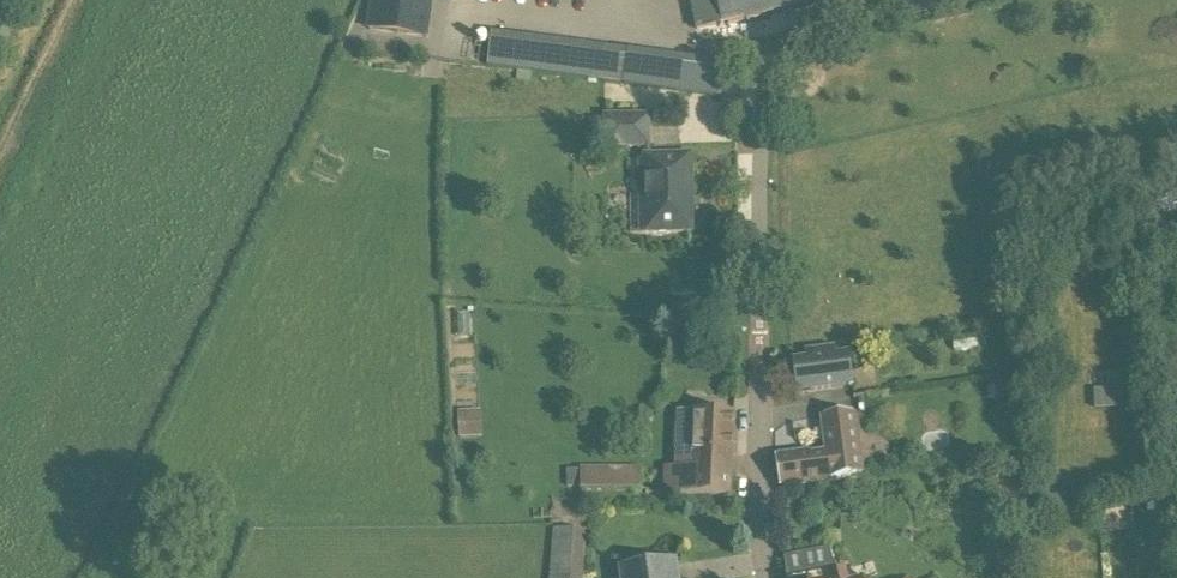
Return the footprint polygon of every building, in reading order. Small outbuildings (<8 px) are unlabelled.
[(718,0),(690,0),(696,29),(723,24),(718,0)] [(723,24),(838,0),(718,0),(723,24)] [(716,62),(487,34),(483,64),(712,92),(716,62)] [(648,118),(607,119),(607,147),(648,147),(648,118)] [(591,121),(591,136),(605,135),(605,120),(591,121)] [(741,179),(755,179),(754,154),(740,155),(741,179)] [(648,232),(691,232),(690,159),(647,159),(648,232)] [(1004,328),(1005,349),(1021,348),(1020,327),(1004,328)] [(797,393),(854,386),(850,357),(836,359),(834,347),(805,351),(807,363),(793,365),(797,393)] [(987,384),(989,401),(1021,397),(1018,380),(987,384)] [(1104,390),(1105,410),(1129,409),(1128,385),(1109,385),(1104,390)] [(483,439),(482,412),(459,413),(460,439),(483,439)] [(735,414),(696,413),(671,412),(668,469),(653,468),(652,494),(731,498),(735,414)] [(780,489),(862,476),(853,414),(823,417),(828,450),(776,458),(780,489)] [(580,492),(641,491),(641,467),(580,467),(580,492)] [(551,577),(581,577),(585,531),(554,529),(551,577)] [(785,557),(788,577),(798,577),(836,570),(828,547),(785,557)] [(676,564),(622,572),(623,577),(678,577),(676,564)]
